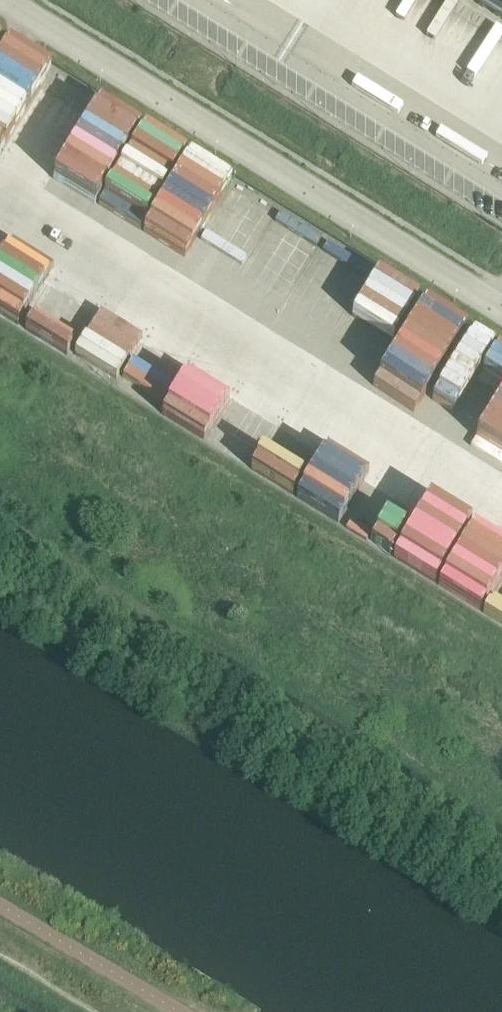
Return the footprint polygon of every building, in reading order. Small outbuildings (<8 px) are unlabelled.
[(501,16),(501,0),(475,0),(501,16)] [(135,146),(178,169),(189,150),(146,127),(135,146)] [(190,156),(176,181),(216,204),(231,179),(190,156)] [(237,182),(213,220),(253,245),(277,207),(237,182)] [(251,261),(295,285),(323,235),(279,211),(251,261)] [(320,258),(358,279),(368,263),(330,241),(320,258)] [(403,365),(467,393),(491,338),(447,319),(449,313),(425,302),(417,320),(422,322),(403,365)] [(164,324),(156,344),(201,364),(210,345),(164,324)] [(130,379),(144,353),(102,330),(88,357),(130,379)] [(462,405),(481,418),(501,387),(501,349),(462,405)] [(400,554),(409,528),(390,521),(389,525),(363,516),(356,535),(376,542),(375,545),(400,554)] [(438,586),(460,551),(422,527),(400,562),(438,586)] [(459,581),(474,585),(471,595),(494,603),(501,580),(501,564),(468,553),(459,581)]
